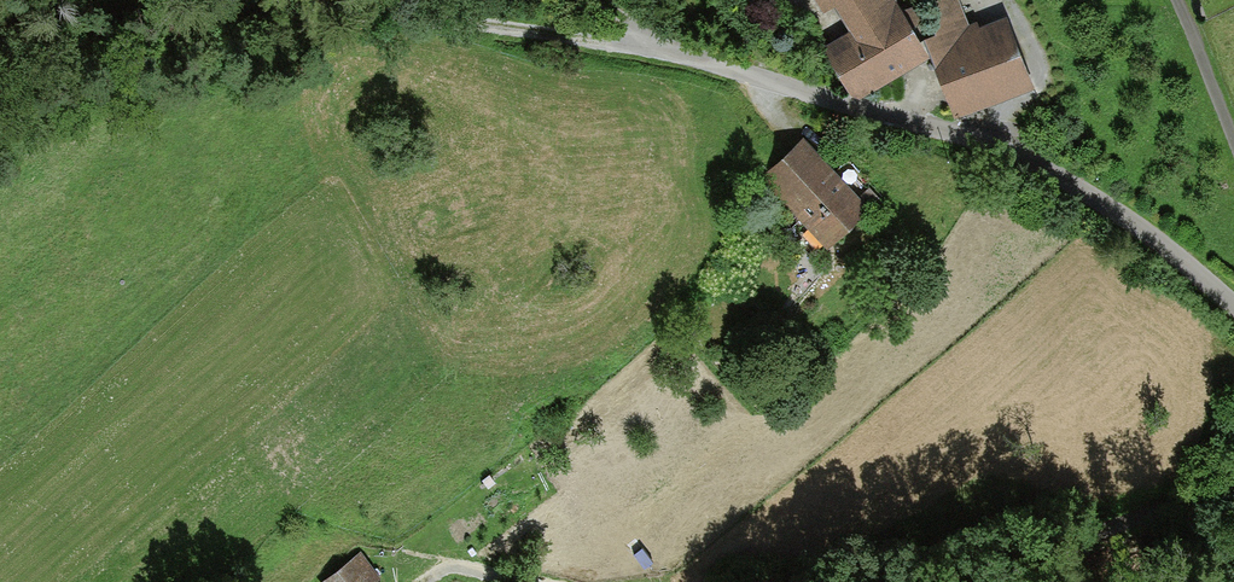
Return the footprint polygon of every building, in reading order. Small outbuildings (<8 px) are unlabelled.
[(848,24),(819,44),(851,91),(913,48),(902,32),(915,23),(901,1),(891,7),(886,0),(832,0),(848,24)] [(972,20),(926,37),(947,96),(1016,70),(1002,32),(979,40),(972,20)] [(853,207),(795,142),(750,181),(769,203),(782,192),(821,236),(853,207)] [(326,581),(376,581),(359,558),(326,581)]
